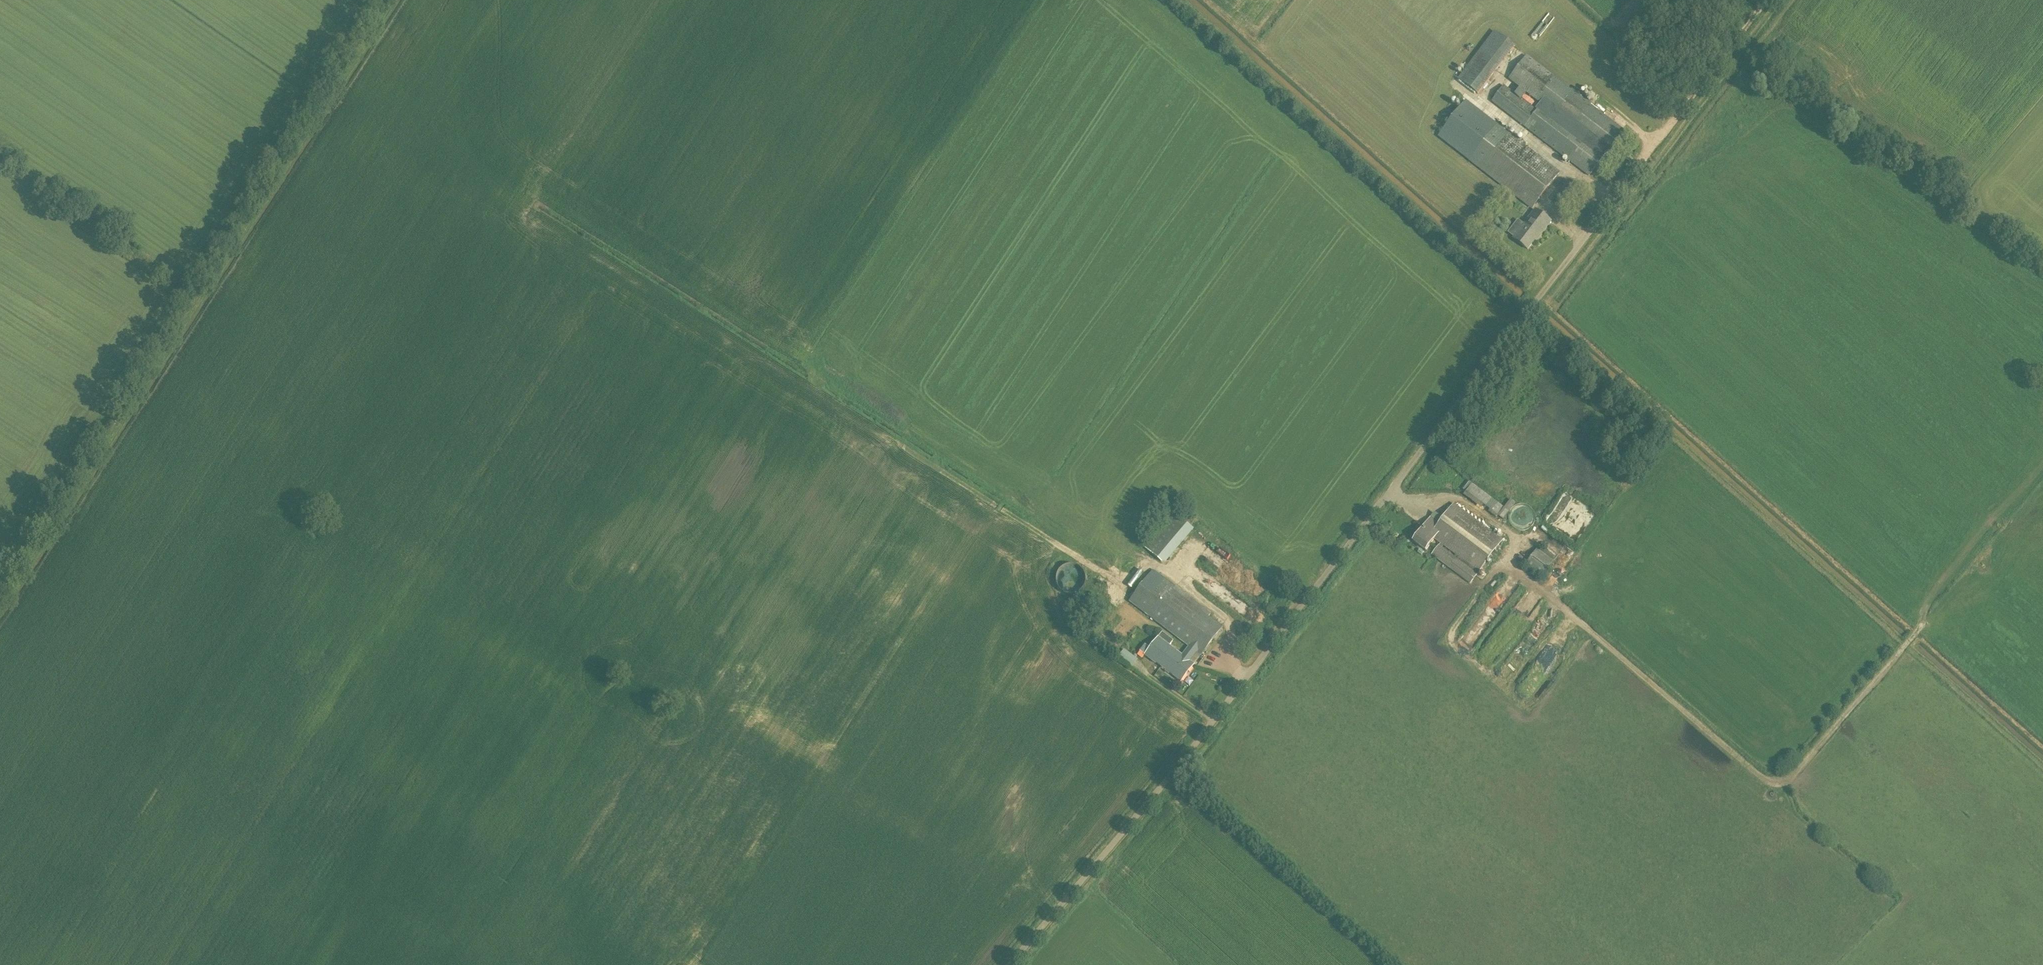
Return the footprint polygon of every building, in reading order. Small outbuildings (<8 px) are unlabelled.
[(1478,95),(1515,47),(1494,31),(1458,79),(1478,95)] [(1564,65),(1575,73),(1586,58),(1575,51),(1564,65)] [(1608,155),(1625,132),(1527,56),(1509,80),(1540,103),(1535,110),(1504,86),(1491,102),(1589,177),(1606,154),(1608,155)] [(1560,173),(1466,100),(1438,137),(1532,210),(1560,173)] [(1608,109),(1605,116),(1625,127),(1629,120),(1608,109)] [(1535,210),(1524,224),(1523,226),(1514,238),(1513,239),(1528,250),(1538,237),(1539,238),(1551,222),(1535,210)] [(1504,508),(1472,484),(1464,495),(1487,513),(1489,512),(1496,518),(1497,516),(1503,520),(1516,504),(1510,500),(1504,508)] [(1440,544),(1431,555),(1471,585),(1479,573),(1504,540),(1454,504),(1439,524),(1431,518),(1413,542),(1426,551),(1434,540),(1440,544)] [(1518,530),(1520,531),(1522,531),(1524,531),(1527,530),(1529,529),(1531,528),(1532,526),(1534,524),(1534,522),(1535,520),(1535,517),(1535,515),(1534,513),(1533,511),(1532,509),(1530,507),(1529,506),(1526,505),(1524,504),(1522,504),(1520,504),(1518,505),(1516,506),(1514,507),(1512,509),(1511,510),(1510,512),(1509,514),(1509,516),(1509,519),(1509,521),(1510,523),(1511,525),(1512,527),(1514,528),(1516,529),(1518,530)] [(1164,560),(1194,527),(1176,510),(1146,543),(1164,560)] [(1128,564),(1135,555),(1121,544),(1113,554),(1128,564)] [(1213,560),(1219,551),(1210,545),(1204,554),(1213,560)] [(1556,558),(1540,546),(1537,549),(1524,566),(1541,578),(1556,558)] [(1225,570),(1261,599),(1268,590),(1232,561),(1225,570)] [(1073,566),(1070,566),(1068,566),(1066,567),(1064,568),(1062,570),(1060,571),(1059,573),(1058,576),(1057,578),(1057,580),(1057,583),(1058,585),(1059,587),(1060,590),(1062,591),(1064,593),(1066,594),(1068,595),(1070,595),(1073,595),(1075,594),(1078,594),(1080,592),(1082,591),(1083,589),(1085,587),(1085,584),(1086,582),(1086,579),(1085,577),(1085,574),(1083,572),(1082,570),(1080,569),(1078,567),(1075,567),(1073,566)] [(1175,650),(1162,667),(1181,681),(1194,664),(1190,662),(1198,652),(1201,655),(1222,627),(1208,617),(1211,614),(1154,570),(1130,601),(1190,646),(1182,656),(1175,650)] [(1214,588),(1222,596),(1229,588),(1220,581),(1214,588)] [(1529,596),(1539,601),(1543,592),(1532,588),(1529,596)] [(1513,621),(1522,625),(1533,602),(1524,598),(1513,621)] [(1162,667),(1175,650),(1169,646),(1173,641),(1162,633),(1158,638),(1150,649),(1145,645),(1140,651),(1152,661),(1153,660),(1162,667)] [(1501,636),(1495,639),(1498,648),(1505,646),(1501,636)] [(1479,657),(1487,664),(1497,654),(1489,647),(1479,657)] [(1133,667),(1138,659),(1124,650),(1119,657),(1133,667)] [(1539,660),(1522,680),(1532,689),(1550,669),(1539,660)]
